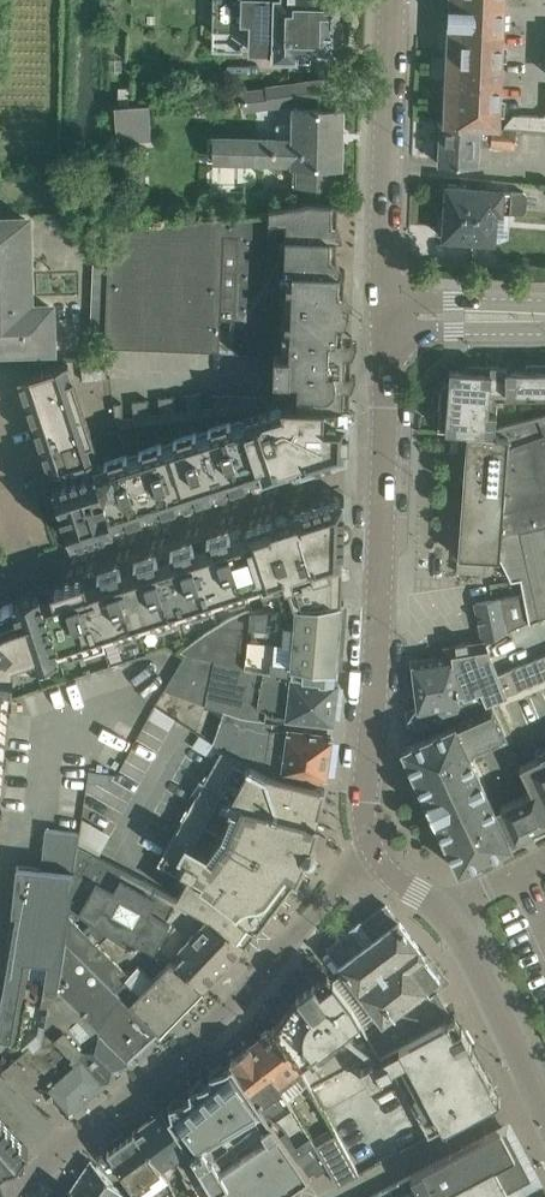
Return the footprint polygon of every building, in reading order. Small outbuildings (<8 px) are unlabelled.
[(212,48),(250,50),(273,50),(273,56),(297,57),(297,48),(331,49),(332,21),(333,21),(333,16),(339,10),(339,0),(214,0),(212,48)] [(446,122),(499,125),(503,31),(504,1),(504,0),(451,0),(446,122)] [(247,107),(320,98),(318,79),(268,86),(269,89),(245,92),(247,107)] [(117,141),(152,139),(150,104),(115,106),(117,141)] [(342,109),(318,108),(296,107),(295,125),(277,125),(277,139),(255,139),(255,137),(217,136),(209,136),(209,159),(217,160),(255,161),(255,160),(294,161),(293,183),(297,183),(297,187),(340,188),(340,184),(336,184),(337,165),(340,165),(342,109)] [(544,115),(514,114),(505,125),(505,127),(544,130),(544,114),(544,115)] [(499,128),(499,125),(446,122),(446,123),(441,123),(439,163),(478,165),(479,145),(516,148),(516,129),(499,128)] [(524,190),(504,189),(447,185),(445,216),(441,216),(440,232),(444,232),(444,237),(500,241),(508,237),(510,212),(523,213),(527,210),(528,195),(524,190)] [(109,231),(104,346),(183,349),(219,350),(220,336),(221,316),(235,317),(234,351),(275,353),(274,377),(289,377),(288,398),(350,400),(353,335),(343,335),(346,269),(336,269),(339,202),(315,201),(309,201),(296,203),(270,207),(225,213),(188,219),(109,231)] [(51,344),(50,305),(28,306),(26,218),(0,219),(0,345),(51,344)] [(99,454),(69,362),(69,361),(69,360),(62,363),(18,377),(27,404),(31,416),(34,427),(38,439),(42,450),(46,462),(48,470),(49,471),(26,478),(0,487),(0,819),(7,735),(9,734),(150,689),(171,650),(186,623),(247,604),(255,603),(254,591),(263,588),(264,608),(295,606),(321,603),(342,601),(343,559),(342,559),(343,542),(343,521),(344,521),(344,517),(343,517),(344,500),(345,500),(345,496),(341,497),(341,498),(325,503),(324,502),(321,503),(321,504),(315,506),(314,505),(311,507),(311,508),(295,513),(294,512),(293,512),(290,504),(290,502),(287,493),(283,482),(282,480),(280,471),(279,470),(286,468),(286,469),(290,468),(290,467),(301,463),(301,464),(302,466),(306,465),(306,464),(312,462),(312,463),(316,462),(316,461),(332,456),(332,457),(336,455),(336,454),(342,453),(346,452),(346,420),(347,420),(347,403),(349,403),(350,403),(350,400),(288,398),(288,400),(288,401),(283,401),(281,401),(282,404),(239,418),(237,419),(198,424),(125,447),(106,453),(99,455),(99,454)] [(438,431),(466,433),(467,433),(496,435),(496,427),(498,400),(544,400),(544,370),(508,370),(508,366),(491,365),(491,372),(451,369),(450,381),(441,388),(438,431)] [(124,418),(122,402),(114,403),(117,424),(117,428),(119,428),(265,409),(264,399),(263,395),(213,393),(213,406),(203,408),(201,392),(185,394),(187,410),(176,411),(174,396),(159,398),(160,413),(150,414),(148,399),(132,401),(134,416),(124,418)] [(456,529),(460,542),(460,543),(459,553),(457,553),(457,556),(458,556),(481,557),(485,558),(500,559),(500,557),(512,580),(521,578),(524,592),(529,619),(529,621),(544,615),(544,414),(541,415),(496,427),(496,435),(467,433),(466,453),(461,457),(464,470),(465,471),(460,475),(463,488),(463,489),(458,493),(462,506),(462,507),(457,511),(461,524),(461,525),(456,529)] [(529,619),(524,592),(500,597),(476,602),(484,640),(485,640),(486,641),(487,641),(507,632),(506,629),(529,619)] [(339,669),(344,601),(342,601),(321,603),(295,606),(264,608),(250,610),(248,609),(231,617),(205,633),(181,650),(187,652),(187,653),(273,671),(274,670),(293,673),(293,674),(320,677),(316,681),(338,684),(338,681),(334,680),(335,669),(339,669)] [(543,655),(499,673),(487,641),(486,641),(485,640),(484,640),(453,645),(444,646),(445,654),(417,659),(416,658),(411,659),(412,670),(414,670),(414,672),(412,672),(415,696),(417,696),(418,706),(407,710),(409,726),(411,726),(412,731),(422,730),(449,718),(447,714),(460,712),(459,707),(464,706),(466,711),(544,679),(544,654),(543,655)] [(273,671),(187,653),(187,652),(184,657),(165,689),(224,711),(242,716),(279,720),(279,715),(333,721),(338,684),(316,681),(320,677),(293,674),(293,673),(274,670),(273,671)] [(149,720),(168,728),(175,713),(155,705),(149,720)] [(470,755),(487,747),(507,738),(493,707),(403,749),(459,870),(512,845),(495,808),(470,755)] [(279,720),(242,716),(224,711),(213,742),(222,748),(222,749),(239,760),(265,772),(291,774),(318,778),(326,779),(332,735),(288,729),(277,728),(279,720)] [(325,790),(325,788),(325,787),(317,785),(318,778),(291,774),(265,772),(239,760),(222,749),(157,863),(185,879),(176,896),(214,916),(213,918),(246,942),(248,941),(247,940),(256,927),(257,928),(258,926),(268,912),(269,912),(270,911),(270,910),(274,905),(276,904),(275,903),(286,889),(287,888),(287,887),(296,875),(297,876),(298,874),(306,858),(306,859),(307,857),(307,856),(312,843),(313,843),(313,841),(312,841),(318,824),(319,823),(316,822),(319,809),(320,809),(321,807),(320,807),(324,790),(325,790)] [(520,766),(532,791),(495,808),(512,845),(544,829),(544,754),(520,766)] [(90,769),(85,801),(102,803),(104,792),(107,793),(110,772),(90,769)] [(80,832),(46,828),(41,868),(17,865),(3,993),(0,1009),(0,1055),(2,1067),(29,1097),(45,1084),(66,1107),(74,1108),(129,1058),(128,1057),(129,1057),(59,986),(59,969),(29,964),(40,901),(70,905),(75,871),(81,872),(92,852),(79,845),(80,832)] [(176,896),(145,879),(92,852),(81,872),(75,871),(70,905),(126,945),(132,937),(182,962),(205,985),(246,942),(213,918),(214,916),(176,896)] [(351,930),(328,948),(340,964),(339,964),(382,1020),(368,1031),(381,1054),(450,1016),(437,991),(446,985),(423,956),(425,954),(399,919),(398,919),(386,904),(363,922),(361,920),(350,928),(351,930)] [(161,1029),(205,985),(182,962),(132,937),(126,945),(70,905),(64,937),(161,1029)] [(160,1028),(161,1029),(64,937),(59,969),(59,986),(129,1057),(132,1054),(131,1053),(138,1046),(140,1048),(150,1039),(149,1037),(156,1031),(156,1032),(160,1028)] [(274,1025),(273,1027),(304,1071),(324,1108),(383,1077),(382,1073),(390,1069),(392,1068),(394,1072),(429,1136),(489,1104),(500,1098),(499,1096),(498,1097),(496,1094),(498,1093),(473,1046),(471,1046),(470,1044),(472,1043),(462,1026),(460,1027),(455,1016),(451,1018),(450,1016),(381,1054),(368,1031),(352,1004),(333,979),(332,980),(328,975),(317,983),(315,982),(297,996),(274,1025)] [(273,1027),(252,1044),(282,1088),(304,1071),(273,1027)] [(251,1043),(230,1059),(232,1062),(265,1108),(278,1128),(281,1126),(294,1118),(298,1116),(282,1088),(252,1044),(251,1043)] [(168,1115),(188,1147),(189,1146),(216,1193),(218,1196),(276,1196),(286,1191),(309,1175),(292,1149),(278,1128),(265,1108),(232,1062),(225,1067),(212,1071),(210,1071),(211,1078),(205,1082),(192,1087),(190,1087),(191,1094),(185,1098),(172,1102),(169,1103),(172,1113),(168,1115)] [(135,1130),(161,1166),(174,1157),(184,1175),(183,1176),(195,1196),(209,1196),(216,1193),(189,1146),(188,1147),(168,1115),(164,1109),(160,1112),(162,1116),(157,1120),(153,1117),(135,1130)] [(4,1169),(4,1168),(7,1165),(8,1166),(12,1162),(12,1161),(23,1152),(24,1152),(29,1148),(23,1142),(22,1142),(12,1130),(12,1129),(9,1126),(0,1116),(0,1173),(4,1169)] [(334,1125),(311,1138),(328,1168),(338,1185),(360,1173),(335,1128),(334,1125)] [(507,1188),(531,1175),(507,1129),(503,1131),(501,1127),(442,1158),(368,1196),(512,1196),(507,1188)] [(108,1149),(137,1189),(134,1194),(135,1195),(138,1192),(143,1196),(178,1196),(169,1179),(160,1167),(161,1166),(135,1130),(134,1131),(135,1133),(111,1150),(109,1148),(108,1149)] [(311,1138),(292,1149),(309,1175),(314,1172),(317,1175),(328,1168),(311,1138)] [(71,1189),(80,1196),(126,1196),(92,1161),(91,1160),(71,1189)] [(66,1196),(80,1196),(71,1189),(66,1196)]
